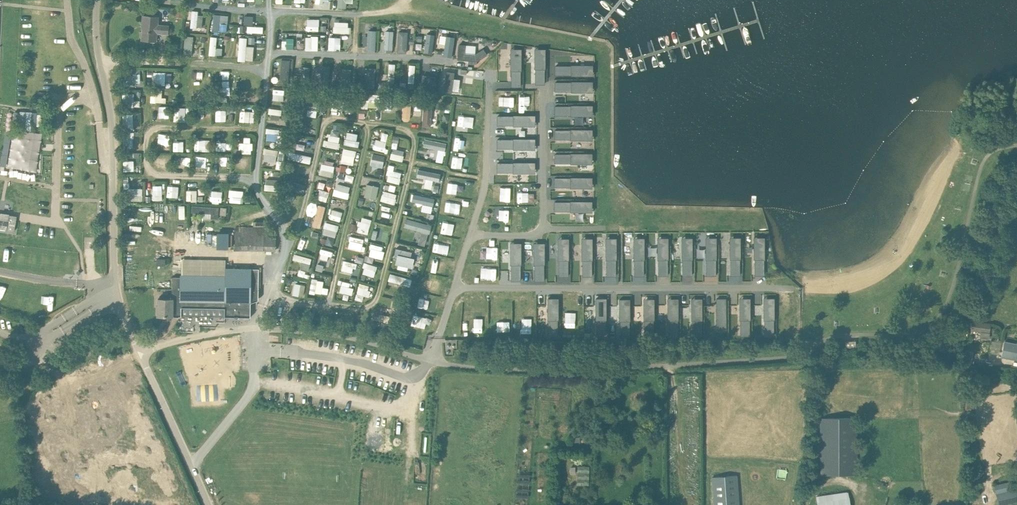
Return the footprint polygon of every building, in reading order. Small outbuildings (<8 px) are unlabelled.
[(202,28),(203,15),(198,14),(198,10),(192,9),(190,27),(202,28)] [(213,13),(212,31),(227,32),(228,14),(213,13)] [(158,17),(153,17),(143,16),(142,25),(144,25),(142,40),(156,41),(157,33),(168,34),(168,26),(158,25),(158,17)] [(306,30),(319,31),(320,18),(307,17),(306,30)] [(281,18),(281,29),(299,30),(299,19),(281,18)] [(350,32),(350,21),(334,20),(334,32),(350,32)] [(367,51),(376,51),(377,29),(368,29),(367,51)] [(385,30),(385,49),(394,49),(394,29),(385,30)] [(407,52),(408,30),(398,30),(398,52),(407,52)] [(426,33),(425,51),(433,52),(435,33),(426,33)] [(186,34),(183,54),(191,55),(195,36),(186,34)] [(217,47),(217,36),(210,35),(210,54),(222,55),(222,47),(217,47)] [(252,45),(247,45),(247,37),(239,36),(239,60),(252,60),(252,45)] [(282,37),(282,48),(294,48),(294,37),(282,37)] [(317,49),(317,37),(306,37),(306,49),(317,49)] [(348,39),(335,38),(334,51),(346,52),(348,39)] [(459,43),(458,60),(479,61),(479,56),(486,56),(486,49),(467,48),(467,43),(459,43)] [(443,48),(434,48),(434,55),(452,55),(452,45),(443,44),(443,48)] [(511,49),(511,71),(512,87),(521,87),(521,71),(522,71),(522,49),(511,49)] [(535,49),(535,69),(535,84),(545,84),(545,69),(546,69),(546,49),(535,49)] [(555,65),(555,75),(571,75),(571,76),(593,76),(593,65),(571,65),(555,65)] [(367,67),(367,84),(376,85),(376,67),(367,67)] [(126,74),(127,85),(141,84),(140,68),(133,69),(133,73),(126,74)] [(227,79),(240,78),(240,68),(227,68),(227,79)] [(217,72),(217,85),(227,85),(227,73),(217,72)] [(154,74),(154,84),(164,85),(164,74),(154,74)] [(555,82),(555,91),(571,91),(571,92),(593,92),(593,81),(571,81),(571,82),(555,82)] [(124,92),(124,106),(140,106),(140,99),(134,99),(135,92),(124,92)] [(378,106),(378,93),(363,94),(363,106),(378,106)] [(468,109),(469,99),(459,97),(457,107),(468,109)] [(319,112),(319,103),(301,100),(297,128),(305,129),(307,116),(310,117),(311,111),(319,112)] [(402,119),(411,119),(411,102),(403,102),(402,119)] [(422,126),(432,126),(434,105),(424,104),(422,126)] [(571,106),(555,106),(555,115),(571,115),(571,116),(593,116),(593,105),(571,105),(571,106)] [(175,108),(174,118),(184,119),(184,108),(175,108)] [(240,121),(250,122),(250,110),(240,110),(240,121)] [(134,126),(134,114),(124,113),(123,126),(134,126)] [(32,135),(32,115),(19,115),(19,135),(32,135)] [(513,126),(529,126),(529,115),(513,115),(497,116),(497,125),(513,125),(513,126)] [(466,130),(467,116),(456,116),(456,129),(466,130)] [(324,139),(323,145),(339,148),(341,136),(339,136),(340,125),(332,123),(330,139),(324,139)] [(277,140),(278,128),(267,128),(266,140),(277,140)] [(555,130),(555,139),(571,139),(571,140),(593,140),(593,129),(571,129),(571,130),(555,130)] [(387,142),(389,132),(382,131),(380,140),(387,142)] [(134,132),(124,132),(124,147),(134,147),(134,132)] [(359,146),(362,135),(347,132),(345,143),(359,146)] [(389,158),(403,161),(405,150),(397,148),(400,137),(394,135),(389,158)] [(230,137),(221,137),(220,149),(229,150),(230,137)] [(465,149),(465,138),(453,137),(453,148),(465,149)] [(425,138),(422,152),(443,156),(446,142),(425,138)] [(513,149),(530,149),(529,138),(513,138),(513,139),(497,139),(497,148),(513,148),(513,149)] [(174,149),(185,150),(185,139),(174,139),(174,149)] [(195,151),(203,151),(204,141),(195,141),(195,151)] [(240,141),(240,153),(252,153),(253,141),(240,141)] [(375,150),(385,151),(386,142),(376,141),(375,150)] [(298,142),(296,149),(304,150),(306,143),(298,142)] [(276,161),(278,149),(265,147),(263,159),(276,161)] [(340,162),(353,165),(357,150),(344,147),(340,162)] [(290,151),(288,158),(310,163),(312,156),(290,151)] [(383,167),(385,155),(373,152),(370,164),(383,167)] [(555,154),(555,163),(571,163),(571,164),(586,164),(586,153),(571,153),(571,154),(555,154)] [(464,168),(465,157),(452,156),(451,167),(464,168)] [(124,160),(124,171),(134,170),(134,160),(124,160)] [(320,174),(333,175),(334,163),(322,161),(320,174)] [(513,173),(529,173),(529,162),(513,162),(497,162),(497,172),(513,172),(513,173)] [(394,170),(395,165),(390,164),(386,180),(399,183),(402,172),(394,170)] [(266,176),(265,189),(277,190),(277,177),(266,176)] [(571,177),(555,178),(555,187),(570,187),(570,188),(593,188),(592,177),(571,177)] [(291,189),(304,193),(306,184),(293,181),(291,189)] [(447,192),(456,193),(458,182),(449,181),(447,192)] [(348,197),(350,185),(337,182),(335,194),(348,197)] [(367,183),(364,196),(376,199),(379,185),(367,183)] [(385,183),(380,200),(395,204),(397,193),(394,192),(396,186),(385,183)] [(153,200),(163,199),(162,184),(153,185),(153,200)] [(168,185),(167,197),(178,197),(179,185),(168,185)] [(143,200),(143,187),(129,187),(129,200),(143,200)] [(320,188),(317,198),(327,201),(330,191),(320,188)] [(197,189),(187,189),(187,200),(196,200),(197,189)] [(222,201),(223,190),(212,189),(211,200),(222,201)] [(230,201),(242,202),(242,191),(230,191),(230,201)] [(570,201),(554,201),(554,211),(570,211),(570,212),(592,211),(592,200),(570,201)] [(443,211),(453,211),(453,202),(444,201),(443,211)] [(321,228),(327,205),(318,203),(313,226),(321,228)] [(415,204),(414,215),(425,216),(427,205),(415,204)] [(219,218),(219,206),(203,205),(203,217),(219,218)] [(333,208),(330,218),(340,221),(343,211),(333,208)] [(0,213),(0,228),(14,231),(16,216),(9,215),(9,214),(1,213),(0,213)] [(349,230),(369,233),(371,218),(360,216),(359,224),(351,223),(349,230)] [(429,245),(433,223),(406,218),(404,226),(421,230),(419,243),(429,245)] [(437,229),(448,232),(451,221),(440,218),(437,229)] [(335,237),(338,224),(326,221),(323,235),(335,237)] [(235,227),(235,251),(276,252),(276,228),(235,227)] [(310,231),(306,250),(313,252),(318,233),(310,231)] [(350,253),(356,253),(357,247),(365,248),(366,237),(351,236),(350,253)] [(682,237),(682,259),(683,259),(683,275),(692,275),(692,259),(693,259),(693,237),(682,237)] [(706,237),(706,259),(707,259),(707,275),(716,275),(716,259),(717,259),(717,237),(706,237)] [(730,237),(730,259),(731,259),(731,275),(740,275),(740,259),(741,259),(741,237),(730,237)] [(754,237),(754,259),(755,259),(755,275),(764,275),(764,259),(765,259),(765,237),(754,237)] [(558,238),(558,260),(559,260),(559,276),(568,276),(568,260),(569,260),(569,238),(558,238)] [(582,238),(582,260),(583,260),(583,276),(592,276),(592,260),(593,260),(593,238),(582,238)] [(606,238),(606,260),(607,260),(607,276),(616,276),(616,260),(617,260),(617,238),(606,238)] [(634,238),(634,260),(635,260),(635,276),(644,276),(644,260),(645,260),(645,238),(634,238)] [(658,238),(658,260),(659,260),(659,276),(668,276),(668,260),(669,260),(669,238),(658,238)] [(434,239),(432,250),(448,252),(450,242),(434,239)] [(368,253),(377,256),(380,246),(372,243),(368,253)] [(533,243),(533,265),(534,265),(534,281),(543,281),(543,265),(544,265),(544,243),(533,243)] [(401,245),(400,249),(395,249),(394,257),(411,258),(412,246),(401,245)] [(331,251),(320,248),(316,262),(327,265),(331,251)] [(298,275),(307,277),(313,257),(295,252),(293,259),(301,261),(298,275)] [(427,270),(442,274),(445,262),(431,258),(427,270)] [(344,259),(341,270),(355,273),(358,263),(344,259)] [(374,277),(378,265),(364,261),(362,267),(364,267),(362,273),(374,277)] [(239,317),(250,317),(251,302),(257,299),(257,289),(258,289),(258,269),(226,268),(225,276),(181,275),(181,277),(181,307),(193,307),(194,310),(199,310),(200,307),(225,308),(225,316),(236,317),(236,318),(239,318),(239,317)] [(406,284),(407,276),(390,273),(388,281),(406,284)] [(181,307),(181,277),(173,277),(172,299),(158,299),(158,316),(174,316),(179,317),(179,316),(181,316),(181,307)] [(321,294),(324,280),(312,278),(309,291),(321,294)] [(437,291),(439,282),(425,279),(423,288),(437,291)] [(340,290),(351,293),(354,284),(343,280),(340,290)] [(303,296),(306,285),(295,282),(292,293),(303,296)] [(359,282),(356,293),(368,296),(371,285),(359,282)] [(430,308),(432,300),(419,297),(417,305),(430,308)] [(739,298),(739,320),(740,320),(740,336),(750,336),(750,320),(750,298),(739,298)] [(726,303),(717,304),(717,330),(726,330),(726,303)] [(606,304),(596,304),(596,320),(597,320),(597,336),(606,336),(606,319),(606,304)] [(774,320),(774,305),(764,304),(764,320),(765,320),(765,336),(774,336),(774,319),(774,320)] [(558,320),(558,305),(548,305),(548,320),(549,320),(549,336),(557,336),(558,320)] [(630,320),(630,305),(620,305),(619,321),(620,321),(620,336),(629,337),(629,320),(630,320)] [(654,320),(654,305),(644,305),(644,320),(645,320),(645,336),(653,336),(654,320)] [(678,320),(678,305),(668,305),(668,321),(669,321),(669,336),(678,336),(678,320)] [(702,320),(702,305),(692,305),(691,320),(692,320),(693,336),(701,336),(701,320),(702,320)] [(521,316),(521,330),(530,330),(530,316),(521,316)] [(424,331),(427,321),(413,317),(410,327),(424,331)] [(495,332),(506,332),(506,320),(495,320),(495,332)] [(972,321),(971,330),(989,333),(991,323),(990,323),(972,321)] [(459,342),(450,336),(446,342),(456,348),(459,342)] [(1001,357),(1016,360),(1016,343),(1004,341),(1001,357)] [(821,475),(857,475),(857,418),(820,418),(821,475)] [(714,504),(739,504),(737,475),(712,477),(714,504)] [(994,485),(996,493),(999,504),(1005,504),(1016,502),(1016,494),(1016,489),(1012,490),(1010,481),(994,485)] [(818,496),(819,504),(848,504),(850,504),(848,492),(818,496)]
